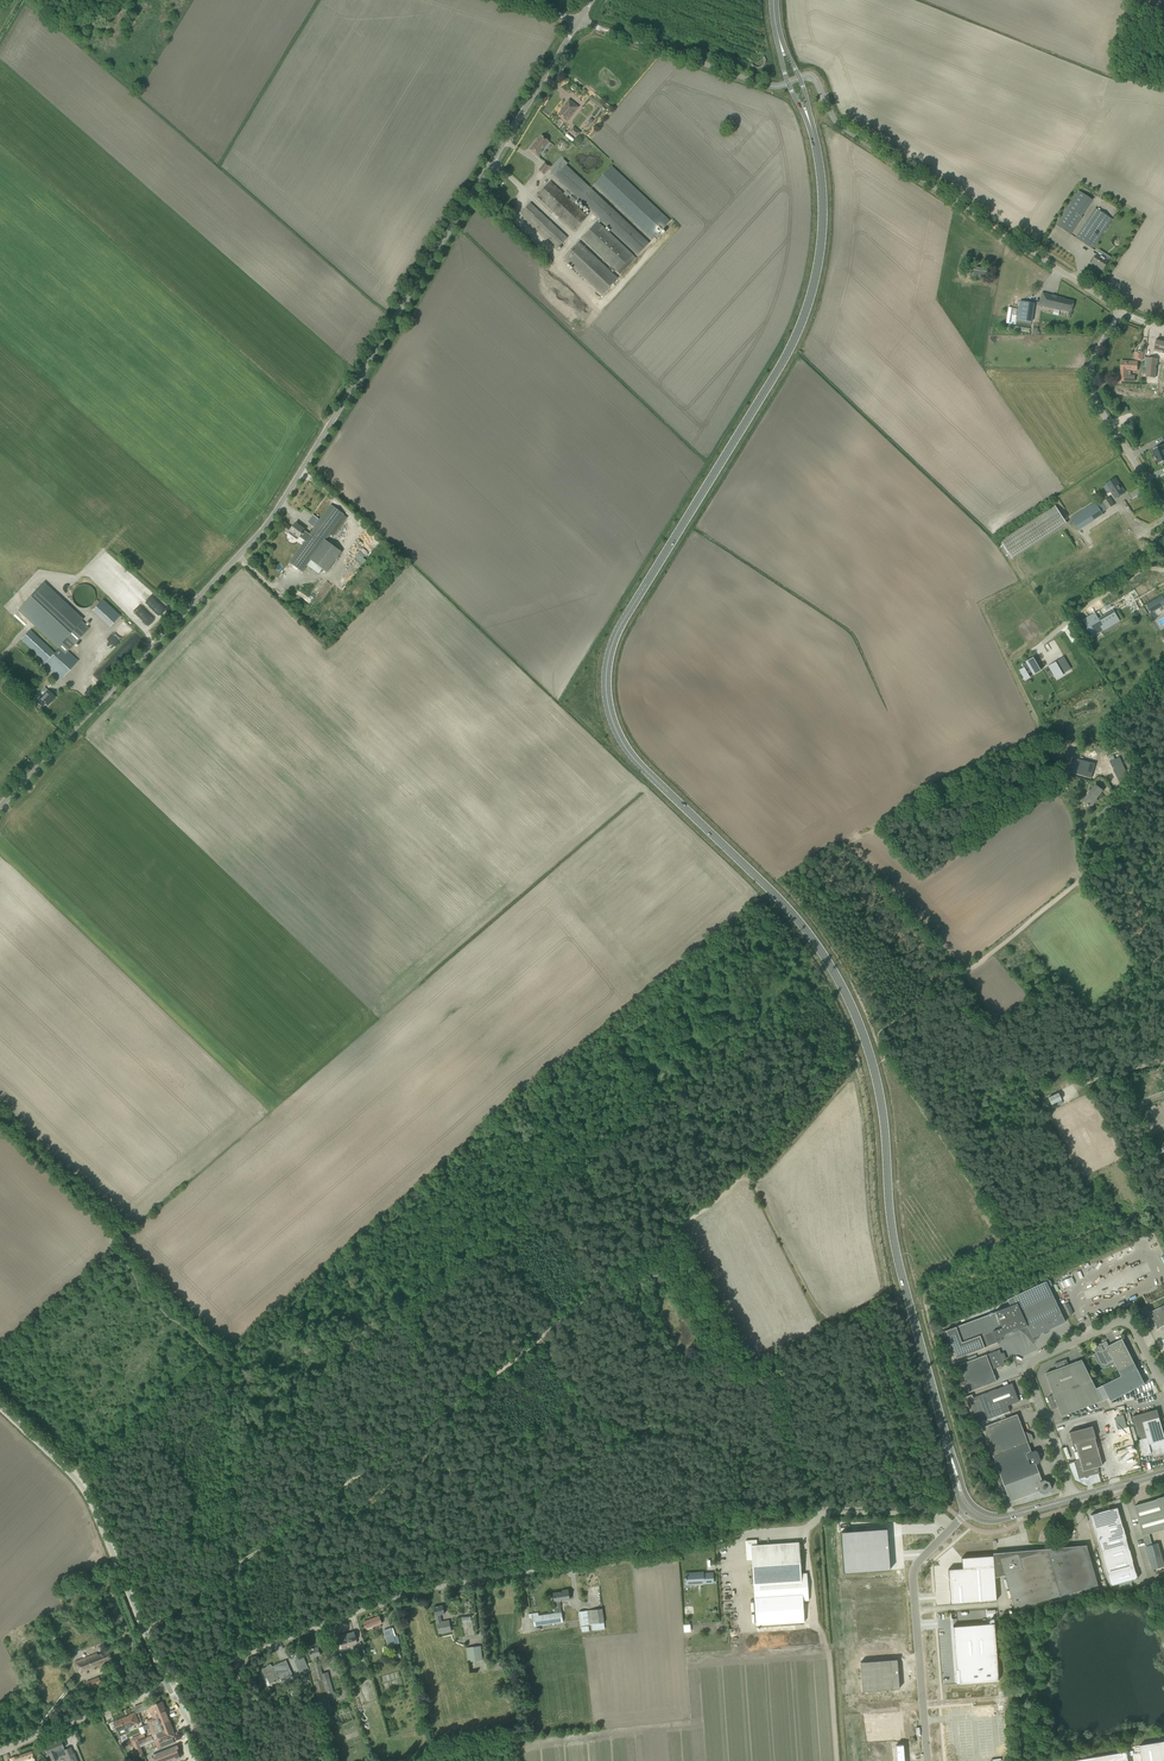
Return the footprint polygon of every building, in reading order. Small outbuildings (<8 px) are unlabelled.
[(563,108),(558,115),(567,122),(574,112),(578,107),(576,106),(573,103),(569,100),(566,103),(562,108),(563,108)] [(569,132),(576,138),(581,132),(573,127),(569,132)] [(529,150),(534,154),(538,157),(542,151),(541,151),(549,142),(541,135),(536,142),(535,142),(529,150)] [(563,160),(550,173),(554,177),(574,195),(578,199),(598,218),(638,255),(649,243),(567,165),(567,164),(563,160)] [(539,170),(544,175),(550,167),(545,162),(539,170)] [(670,221),(611,166),(594,185),(653,239),(670,221)] [(550,182),(536,196),(574,231),(588,216),(574,203),(573,204),(569,200),(554,186),(550,182)] [(1081,216),(1092,200),(1078,190),(1056,224),(1071,234),(1082,217),(1081,216)] [(521,213),(558,248),(567,238),(530,203),(521,213)] [(1075,238),(1092,249),(1112,219),(1095,208),(1075,238)] [(582,238),(620,274),(636,258),(597,221),(582,238)] [(565,260),(602,295),(617,279),(579,242),(565,257),(567,258),(565,260)] [(1090,263),(1102,270),(1109,259),(1105,257),(1104,258),(1097,253),(1090,263)] [(967,263),(965,275),(988,278),(990,266),(967,263)] [(1070,313),(1073,302),(1063,299),(1063,298),(1042,293),(1039,305),(1070,313)] [(1017,320),(1031,322),(1034,304),(1020,301),(1017,320)] [(1163,353),(1163,340),(1157,339),(1154,351),(1163,353)] [(1135,359),(1143,360),(1143,351),(1135,351),(1135,359)] [(1145,357),(1143,377),(1146,377),(1155,378),(1158,359),(1148,358),(1145,357)] [(1138,362),(1127,361),(1121,361),(1121,381),(1114,380),(1114,383),(1122,384),(1122,381),(1135,381),(1135,375),(1131,375),(1131,371),(1137,371),(1138,362)] [(1163,462),(1163,449),(1163,445),(1153,450),(1156,456),(1155,457),(1156,460),(1157,460),(1159,464),(1163,462)] [(1106,485),(1103,486),(1107,493),(1110,491),(1115,498),(1119,496),(1124,492),(1125,491),(1123,487),(1122,488),(1115,478),(1110,481),(1106,484),(1106,485)] [(1102,502),(1107,509),(1115,505),(1110,497),(1102,502)] [(1070,518),(1079,530),(1104,514),(1095,501),(1070,518)] [(308,537),(305,541),(289,563),(302,572),(311,560),(326,540),(330,534),(333,536),(347,517),(344,515),(331,505),(312,531),(313,531),(308,537)] [(1038,525),(1054,515),(1052,512),(1057,508),(1055,505),(1034,519),(1038,525)] [(307,522),(313,527),(319,519),(313,515),(307,522)] [(288,525),(284,530),(293,537),(297,540),(299,537),(305,541),(308,537),(302,532),(304,530),(295,523),(292,528),(288,525)] [(326,540),(311,560),(318,565),(327,572),(342,552),(337,548),(326,540)] [(363,557),(365,555),(359,550),(354,558),(363,564),(366,559),(363,557)] [(1126,592),(1149,580),(1145,572),(1122,584),(1126,592)] [(43,583),(18,610),(59,648),(61,645),(67,652),(89,628),(81,621),(82,620),(43,583)] [(89,597),(93,597),(93,586),(80,586),(80,603),(89,603),(89,597)] [(163,608),(144,590),(139,596),(157,613),(163,608)] [(109,626),(120,615),(102,599),(91,610),(109,626)] [(1095,612),(1082,619),(1091,634),(1118,618),(1114,611),(1109,613),(1109,612),(1105,614),(1106,615),(1099,619),(1095,612)] [(30,631),(21,640),(46,663),(45,664),(56,675),(61,679),(77,661),(67,652),(61,645),(59,648),(54,654),(30,631)] [(1063,637),(1056,641),(1059,647),(1066,643),(1063,637)] [(1025,671),(1021,673),(1025,680),(1029,677),(1027,674),(1028,674),(1031,672),(1033,675),(1041,671),(1039,669),(1041,668),(1035,657),(1033,658),(1033,657),(1025,661),(1026,662),(1022,665),(1023,667),(1025,671)] [(1060,660),(1048,666),(1056,679),(1060,677),(1059,675),(1066,671),(1060,660)] [(1087,683),(1096,678),(1086,661),(1083,663),(1082,661),(1077,664),(1081,670),(1080,671),(1087,683)] [(34,699),(38,702),(42,707),(45,703),(47,705),(55,697),(44,687),(34,699)] [(1120,755),(1111,759),(1115,769),(1119,767),(1123,777),(1127,775),(1120,755)] [(1076,759),(1074,767),(1076,768),(1075,773),(1092,778),(1095,766),(1090,764),(1090,762),(1076,759)] [(1095,802),(1094,802),(1103,790),(1095,784),(1083,800),(1091,807),(1095,802)] [(1048,1098),(1051,1104),(1061,1100),(1058,1093),(1048,1098)] [(1062,1281),(1065,1288),(1075,1283),(1072,1277),(1062,1281)] [(1046,1281),(1013,1296),(1027,1325),(1032,1337),(1043,1332),(1043,1333),(1044,1333),(1045,1333),(1046,1333),(1047,1332),(1048,1332),(1049,1331),(1050,1330),(1049,1330),(1049,1329),(1065,1322),(1046,1281)] [(1027,1325),(1013,1296),(1007,1299),(1010,1305),(996,1311),(996,1312),(946,1331),(956,1358),(989,1346),(988,1346),(999,1342),(999,1341),(997,1342),(995,1337),(1027,1325)] [(1149,1312),(1157,1327),(1160,1328),(1163,1325),(1163,1305),(1155,1310),(1149,1312)] [(1107,1346),(1115,1363),(1121,1376),(1103,1385),(1109,1398),(1111,1401),(1145,1384),(1122,1339),(1109,1346),(1107,1346)] [(1107,1367),(1115,1363),(1107,1346),(1109,1346),(1106,1341),(1100,1344),(1101,1346),(1099,1347),(1098,1345),(1093,1348),(1096,1353),(1094,1354),(1099,1365),(1100,1366),(1101,1366),(1101,1367),(1102,1367),(1103,1368),(1105,1368),(1106,1367),(1107,1367)] [(959,1365),(969,1392),(996,1381),(992,1370),(1004,1365),(1004,1363),(999,1350),(959,1365)] [(1109,1398),(1103,1385),(1097,1388),(1082,1359),(1068,1365),(1066,1359),(1055,1363),(1057,1369),(1046,1373),(1054,1395),(1048,1397),(1052,1409),(1058,1407),(1061,1416),(1109,1398)] [(1019,1401),(1012,1383),(973,1398),(972,1394),(965,1397),(975,1424),(1004,1414),(1002,1408),(1019,1401)] [(1157,1409),(1132,1416),(1138,1436),(1140,1435),(1141,1439),(1140,1440),(1143,1450),(1143,1455),(1144,1455),(1144,1456),(1149,1454),(1149,1453),(1151,1453),(1153,1458),(1153,1457),(1163,1453),(1163,1433),(1157,1409)] [(982,1427),(993,1456),(1028,1443),(1032,1441),(1033,1439),(1031,1435),(1029,1434),(1025,1435),(1017,1414),(982,1427)] [(1124,1414),(1115,1416),(1118,1429),(1128,1426),(1124,1414)] [(1094,1438),(1095,1438),(1092,1426),(1068,1432),(1072,1444),(1075,1444),(1079,1459),(1074,1461),(1079,1479),(1099,1473),(1098,1467),(1102,1465),(1094,1438)] [(993,1456),(1003,1485),(1038,1472),(1035,1463),(1039,1461),(1040,1459),(1037,1451),(1035,1450),(1031,1452),(1028,1443),(993,1456)] [(1038,1472),(1003,1485),(1010,1502),(1039,1491),(1044,1493),(1049,1492),(1051,1487),(1049,1482),(1044,1480),(1042,1481),(1038,1472)] [(1157,1498),(1158,1499),(1135,1506),(1143,1535),(1163,1529),(1163,1496),(1157,1498)] [(1090,1515),(1110,1586),(1131,1580),(1137,1579),(1135,1572),(1132,1561),(1129,1549),(1128,1550),(1125,1538),(1126,1538),(1122,1526),(1122,1527),(1117,1507),(1109,1510),(1109,1509),(1097,1512),(1098,1513),(1090,1515)] [(887,1528),(841,1532),(844,1573),(890,1570),(887,1528)] [(757,1540),(745,1541),(746,1547),(747,1560),(752,1559),(753,1586),(765,1585),(766,1596),(754,1597),(756,1625),(804,1622),(803,1601),(809,1600),(807,1573),(801,1574),(799,1542),(757,1545),(757,1540)] [(1146,1546),(1148,1553),(1160,1549),(1158,1543),(1146,1546)] [(1004,1552),(993,1553),(993,1555),(995,1578),(1004,1575),(1011,1597),(1014,1609),(1098,1585),(1088,1551),(1086,1545),(1058,1553),(1047,1550),(1029,1555),(1028,1550),(1008,1552),(1009,1553),(1005,1554),(1004,1552)] [(962,1568),(948,1569),(951,1604),(996,1600),(995,1578),(993,1555),(961,1558),(962,1568)] [(714,1581),(713,1573),(702,1573),(702,1572),(685,1573),(685,1577),(685,1580),(686,1580),(686,1581),(695,1581),(696,1584),(702,1584),(702,1582),(714,1581)] [(64,1591),(66,1598),(77,1595),(74,1587),(64,1591)] [(533,1616),(534,1626),(563,1622),(562,1612),(561,1612),(560,1607),(561,1607),(560,1601),(569,1599),(568,1590),(562,1591),(562,1592),(553,1593),(555,1607),(554,1607),(554,1613),(533,1616)] [(433,1607),(439,1634),(451,1631),(449,1619),(442,1621),(440,1614),(444,1613),(443,1605),(433,1607)] [(602,1608),(576,1611),(584,1682),(599,1681),(593,1624),(604,1623),(602,1608)] [(363,1622),(366,1629),(376,1625),(377,1628),(381,1627),(380,1624),(382,1623),(379,1616),(363,1622)] [(994,1623),(952,1627),(956,1670),(958,1670),(959,1683),(998,1680),(994,1623)] [(384,1630),(389,1646),(400,1643),(398,1635),(394,1636),(391,1627),(384,1630)] [(339,1637),(342,1647),(357,1643),(354,1632),(339,1637)] [(481,1645),(466,1647),(468,1662),(483,1660),(481,1645)] [(316,1656),(320,1655),(318,1647),(309,1649),(312,1662),(309,1663),(321,1713),(332,1711),(336,1710),(334,1705),(331,1707),(329,1700),(335,1698),(329,1678),(324,1680),(319,1661),(317,1661),(316,1656)] [(74,1661),(79,1673),(112,1660),(108,1651),(97,1655),(97,1653),(74,1661)] [(339,1659),(353,1696),(359,1693),(345,1657),(339,1659)] [(897,1659),(860,1662),(862,1691),(899,1689),(897,1659)] [(271,1665),(262,1669),(266,1678),(267,1678),(269,1684),(292,1674),(286,1660),(272,1666),(271,1665)] [(301,1676),(305,1674),(310,1672),(308,1666),(305,1668),(298,1670),(301,1676)] [(91,1680),(93,1686),(101,1683),(99,1677),(91,1680)] [(153,1718),(147,1721),(149,1726),(152,1735),(156,1733),(158,1739),(154,1740),(155,1741),(158,1749),(170,1744),(174,1742),(171,1735),(175,1734),(173,1729),(162,1702),(149,1707),(153,1718)] [(901,1712),(864,1715),(866,1741),(903,1738),(901,1712)] [(115,1722),(118,1727),(116,1728),(118,1732),(134,1725),(134,1726),(139,1724),(135,1713),(129,1715),(130,1716),(125,1718),(124,1717),(120,1718),(121,1719),(115,1722)] [(139,1735),(130,1739),(138,1757),(144,1755),(141,1747),(148,1744),(155,1741),(154,1740),(158,1739),(156,1733),(152,1735),(146,1737),(144,1733),(139,1734),(139,1735)] [(43,1746),(47,1755),(47,1754),(48,1754),(51,1760),(52,1760),(57,1759),(57,1758),(54,1751),(59,1749),(63,1748),(60,1739),(44,1746),(43,1746)] [(1140,1745),(1142,1760),(1163,1760),(1163,1741),(1140,1745)] [(154,1755),(156,1760),(170,1760),(169,1759),(172,1758),(173,1760),(178,1759),(180,1758),(180,1756),(182,1755),(178,1745),(175,1746),(174,1742),(170,1744),(171,1748),(169,1749),(154,1755)] [(896,1745),(897,1760),(905,1760),(903,1744),(896,1745)] [(66,1755),(68,1760),(77,1760),(74,1752),(73,1753),(70,1747),(66,1748),(69,1754),(66,1755)] [(11,1760),(35,1760),(31,1751),(19,1755),(19,1756),(16,1757),(10,1759),(11,1760)] [(1074,1760),(1127,1760),(1126,1751),(1074,1760)]
